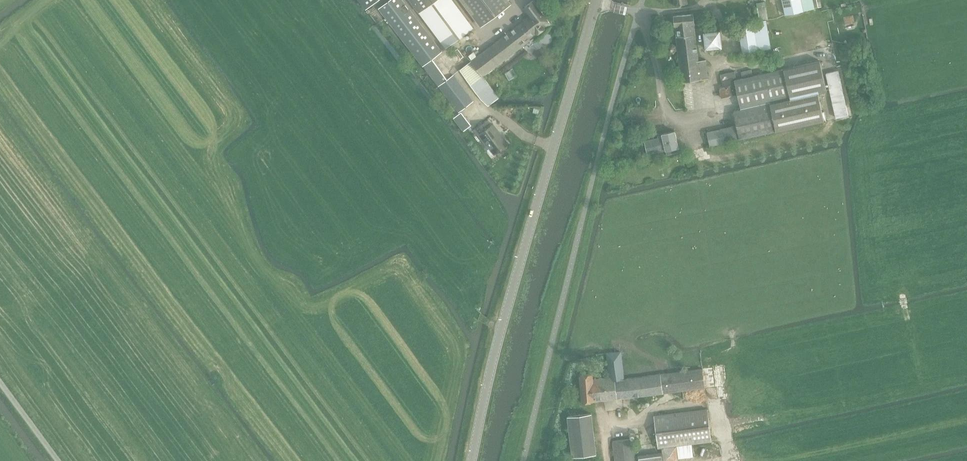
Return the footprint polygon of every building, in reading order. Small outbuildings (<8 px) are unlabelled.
[(423,65),(439,86),(459,112),(473,101),(453,75),(447,79),(432,59),(441,51),(402,0),(390,0),(380,8),(423,65)] [(420,11),(447,47),(472,28),(452,0),(412,0),(420,11)] [(481,26),(512,3),(509,0),(461,0),(481,26)] [(524,20),(472,60),(483,75),(551,24),(533,0),(525,6),(531,14),(524,20)] [(801,0),(783,0),(786,14),(804,10),(801,0)] [(804,10),(815,8),(813,0),(801,0),(804,10)] [(682,80),(708,77),(706,59),(699,60),(693,14),(674,16),(675,26),(676,26),(677,36),(676,36),(682,80)] [(771,47),(766,20),(737,24),(742,52),(771,47)] [(722,48),(720,30),(703,32),(705,50),(722,48)] [(674,54),(676,51),(676,46),(672,44),(669,45),(666,48),(666,51),(670,54),(674,54)] [(820,48),(826,73),(826,72),(836,117),(848,114),(833,45),(820,48)] [(471,61),(459,70),(481,99),(488,106),(499,98),(471,61)] [(734,80),(740,104),(741,109),(733,111),(737,125),(707,132),(710,145),(824,120),(818,92),(827,90),(820,61),(734,80)] [(742,78),(752,75),(751,70),(741,72),(742,78)] [(737,94),(734,78),(736,77),(735,71),(720,74),(723,86),(719,87),(722,97),(737,94)] [(629,108),(629,115),(631,115),(632,126),(642,125),(642,107),(629,108)] [(454,118),(464,131),(471,125),(461,112),(454,118)] [(509,143),(500,131),(493,123),(480,133),(495,153),(509,143)] [(668,155),(681,152),(676,131),(664,134),(664,136),(646,141),(648,153),(667,149),(668,155)] [(583,403),(705,388),(703,369),(624,378),(620,351),(608,353),(610,377),(593,379),(592,374),(581,375),(583,403)] [(711,441),(707,409),(654,416),(658,447),(711,441)] [(573,456),(598,453),(593,412),(568,415),(573,456)] [(634,438),(614,441),(617,460),(637,460),(634,438)]
